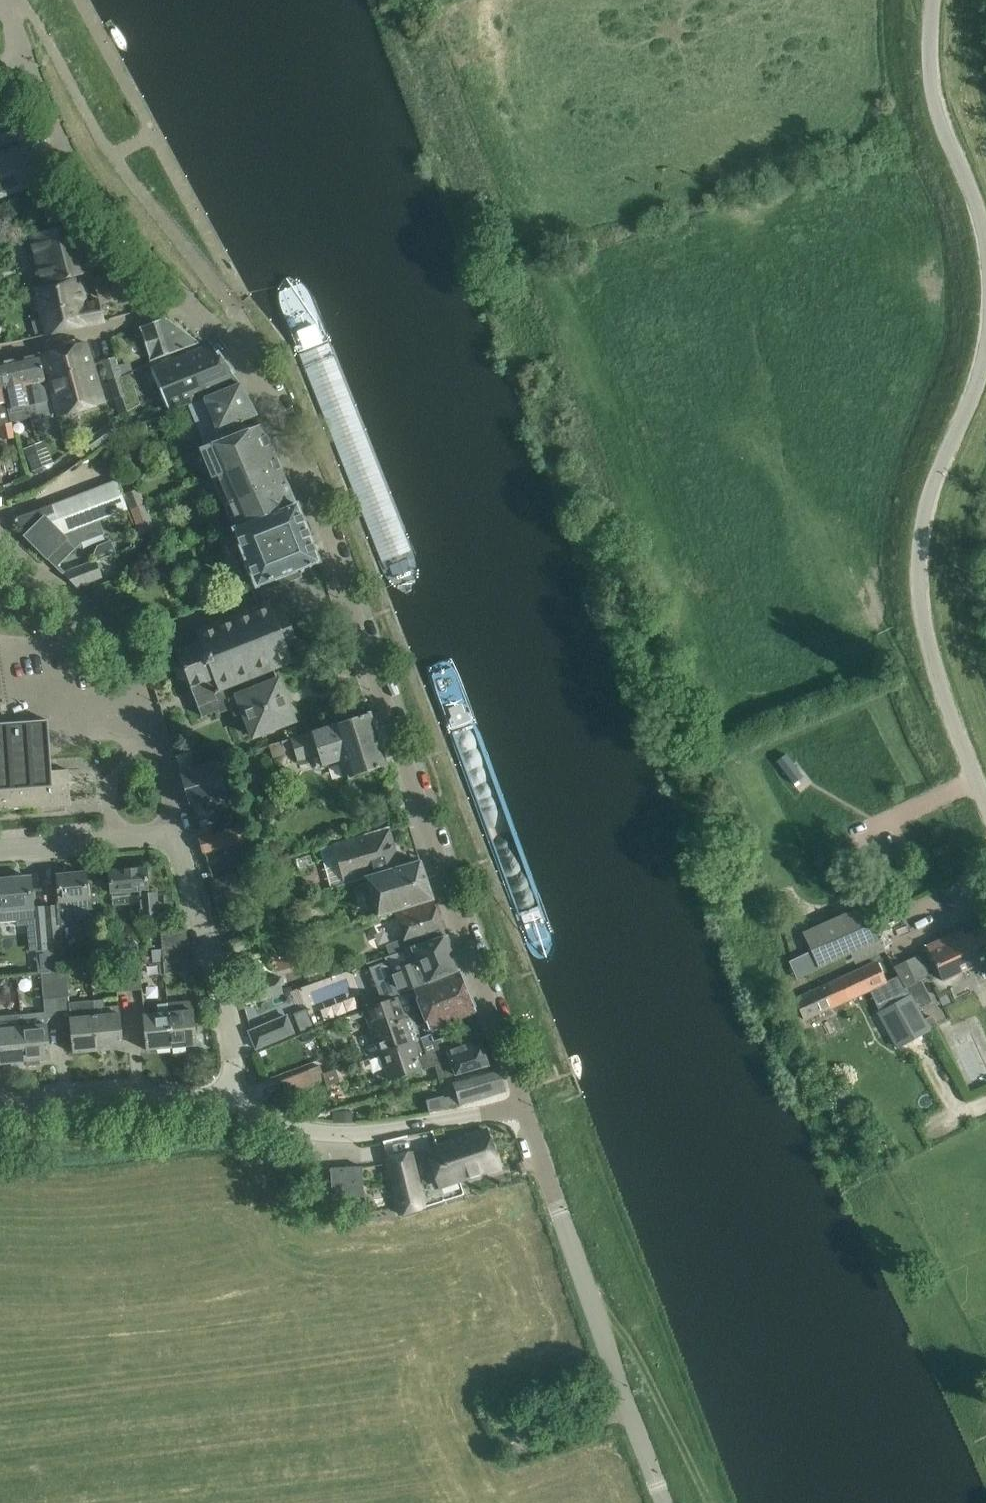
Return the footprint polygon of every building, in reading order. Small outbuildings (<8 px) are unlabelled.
[(20,144),(11,119),(0,123),(0,150),(20,144)] [(42,181),(26,145),(25,144),(20,146),(0,153),(0,197),(42,181)] [(84,273),(72,224),(30,235),(34,252),(29,254),(32,263),(37,262),(42,284),(84,273)] [(79,277),(33,288),(42,322),(33,324),(36,336),(45,334),(46,334),(105,320),(99,301),(85,304),(79,277)] [(165,317),(139,326),(150,360),(197,343),(196,341),(166,319),(165,317)] [(104,401),(85,342),(41,353),(58,416),(104,401)] [(211,344),(208,345),(151,368),(153,373),(150,374),(154,385),(158,383),(160,389),(221,365),(226,365),(211,344)] [(31,412),(32,420),(52,415),(39,354),(18,358),(31,412)] [(102,360),(109,384),(117,381),(116,376),(121,375),(118,365),(115,356),(102,360)] [(11,417),(31,412),(18,358),(0,362),(0,376),(10,418),(11,418),(11,417)] [(130,362),(118,365),(121,375),(122,374),(132,371),(130,362)] [(169,410),(239,382),(226,365),(160,389),(169,410)] [(121,375),(116,376),(117,381),(120,390),(133,385),(137,384),(132,371),(122,374),(121,375)] [(11,423),(10,418),(0,376),(0,425),(11,423)] [(114,397),(122,395),(120,390),(117,381),(109,384),(114,397)] [(208,438),(210,444),(248,430),(245,420),(257,416),(240,384),(188,405),(202,441),(208,438)] [(120,433),(111,421),(85,440),(94,452),(120,433)] [(0,425),(0,429),(2,438),(13,436),(11,423),(0,425)] [(261,425),(248,430),(210,444),(211,445),(203,448),(213,473),(272,451),(261,425)] [(35,455),(27,458),(31,469),(41,465),(50,462),(43,441),(37,444),(31,446),(35,455)] [(213,473),(224,501),(284,478),(272,451),(213,473)] [(224,501),(235,529),(295,505),(292,497),(284,478),(224,501)] [(61,535),(125,511),(127,510),(117,481),(51,505),(52,506),(15,520),(16,521),(28,533),(25,536),(55,566),(73,547),(61,535)] [(137,489),(126,493),(130,504),(131,506),(142,502),(141,500),(137,489)] [(142,502),(131,506),(140,531),(151,527),(142,502)] [(295,505),(235,529),(241,547),(245,556),(240,557),(242,562),(247,560),(250,569),(256,585),(257,587),(303,569),(319,562),(312,545),(309,536),(313,534),(312,529),(307,531),(304,522),(297,505),(295,505)] [(97,546),(93,554),(96,560),(115,553),(110,540),(97,546)] [(96,560),(62,573),(76,586),(102,577),(96,560)] [(304,571),(303,569),(257,587),(256,585),(251,587),(258,605),(246,610),(245,606),(234,610),(236,614),(229,617),(227,613),(216,617),(218,621),(215,622),(215,621),(213,621),(214,623),(197,629),(196,628),(194,628),(195,630),(172,639),(178,655),(174,666),(172,666),(172,668),(174,668),(177,676),(176,678),(177,679),(179,678),(189,683),(195,699),(224,688),(244,680),(255,675),(274,668),(292,661),(293,662),(294,662),(290,652),(299,648),(301,643),(299,638),(294,635),(288,618),(290,613),(287,608),(282,606),(272,610),(268,599),(266,600),(267,602),(264,603),(260,592),(301,576),(300,573),(304,571)] [(231,587),(234,594),(246,590),(243,582),(231,587)] [(144,630),(159,624),(155,615),(140,621),(144,630)] [(249,691),(229,699),(224,688),(195,699),(202,716),(218,710),(219,712),(230,708),(234,716),(243,713),(253,737),(294,721),(278,680),(259,687),(255,675),(244,680),(249,691)] [(348,778),(386,765),(369,713),(290,739),(297,761),(318,754),(322,767),(343,760),(348,778)] [(36,807),(70,804),(68,769),(51,770),(47,720),(0,723),(0,809),(36,807)] [(270,745),(274,757),(285,754),(281,742),(270,745)] [(776,761),(793,783),(803,776),(786,754),(776,761)] [(216,761),(179,772),(189,806),(226,794),(216,761)] [(198,838),(202,853),(247,840),(243,825),(198,838)] [(390,827),(319,848),(331,888),(367,877),(402,867),(390,827)] [(402,867),(367,877),(372,890),(364,893),(366,899),(373,897),(378,914),(433,899),(420,861),(402,867)] [(145,867),(109,870),(111,893),(139,891),(141,914),(157,913),(155,888),(147,889),(145,867)] [(974,871),(979,882),(985,879),(985,873),(983,867),(974,871)] [(57,916),(45,917),(48,949),(50,965),(50,970),(53,970),(66,969),(64,947),(60,948),(58,923),(74,914),(89,913),(89,907),(100,906),(99,892),(98,879),(86,880),(85,872),(57,875),(60,905),(56,905),(57,916)] [(254,890),(250,874),(234,879),(239,894),(254,890)] [(16,920),(16,926),(33,924),(33,918),(29,877),(0,880),(0,921),(16,920)] [(803,934),(819,969),(859,950),(879,941),(871,925),(885,918),(876,899),(803,934)] [(403,938),(385,945),(389,954),(445,935),(433,901),(394,912),(403,938)] [(36,950),(48,949),(45,917),(33,918),(33,924),(36,950)] [(926,946),(942,980),(985,960),(985,927),(985,925),(964,935),(962,930),(926,946)] [(388,959),(369,966),(380,999),(400,993),(413,988),(459,970),(446,936),(414,947),(404,950),(409,963),(400,967),(400,965),(396,967),(396,968),(392,970),(388,959)] [(864,960),(884,951),(879,941),(859,950),(864,960)] [(163,959),(188,957),(187,944),(162,947),(163,959)] [(188,957),(163,959),(164,974),(189,972),(188,957)] [(139,962),(126,963),(128,988),(142,987),(139,962)] [(885,982),(876,962),(795,999),(804,1019),(885,982)] [(126,963),(114,964),(117,989),(128,988),(126,963)] [(53,970),(55,995),(69,994),(66,969),(53,970)] [(44,997),(55,995),(53,970),(50,970),(41,971),(44,997)] [(460,971),(414,989),(414,991),(428,1029),(476,1011),(460,971)] [(885,982),(870,989),(880,1012),(879,1013),(897,1047),(898,1046),(930,1030),(924,1020),(918,1009),(906,987),(899,976),(885,982)] [(236,987),(241,1005),(282,995),(277,977),(236,987)] [(920,980),(906,987),(918,1009),(932,1001),(920,980)] [(365,1009),(373,1031),(403,1020),(413,1017),(405,994),(393,999),(382,1003),(365,1009)] [(167,1002),(167,1003),(171,1047),(196,1045),(191,999),(167,1002)] [(118,1005),(103,1006),(103,1002),(93,1003),(97,1050),(122,1048),(118,1005)] [(93,1003),(68,1005),(73,1052),(97,1050),(93,1003)] [(146,1049),(171,1047),(167,1003),(157,1004),(157,1013),(143,1014),(146,1049)] [(293,1013),(300,1032),(314,1027),(306,1008),(293,1013)] [(49,1059),(45,1012),(20,1014),(25,1061),(26,1061),(27,1065),(39,1064),(39,1060),(49,1059)] [(0,1016),(0,1063),(0,1064),(25,1061),(20,1014),(0,1016)] [(249,1031),(256,1048),(293,1033),(286,1016),(249,1031)] [(924,1020),(930,1030),(938,1026),(932,1016),(924,1020)] [(403,1020),(373,1031),(381,1052),(411,1041),(411,1043),(421,1039),(420,1037),(417,1029),(414,1020),(413,1017),(403,1020)] [(458,1038),(477,1031),(472,1020),(454,1027),(458,1038)] [(417,1049),(414,1050),(417,1058),(421,1069),(434,1064),(439,1079),(446,1078),(490,1065),(485,1051),(479,1047),(476,1038),(445,1049),(438,1052),(434,1041),(431,1033),(420,1037),(421,1039),(424,1047),(417,1049)] [(411,1041),(381,1052),(391,1080),(421,1069),(417,1058),(414,1050),(417,1049),(424,1047),(421,1039),(411,1043),(411,1041)] [(325,1079),(323,1072),(319,1064),(281,1079),(287,1094),(325,1079)] [(443,1094),(425,1100),(429,1112),(460,1104),(505,1091),(497,1066),(453,1079),(456,1091),(457,1094),(444,1098),(443,1094)] [(335,1068),(323,1072),(325,1079),(327,1086),(340,1081),(335,1068)] [(486,1129),(426,1149),(438,1185),(498,1166),(486,1129)] [(410,1151),(386,1157),(386,1159),(399,1212),(423,1207),(410,1151)] [(364,1196),(362,1166),(330,1168),(331,1198),(364,1196)]
